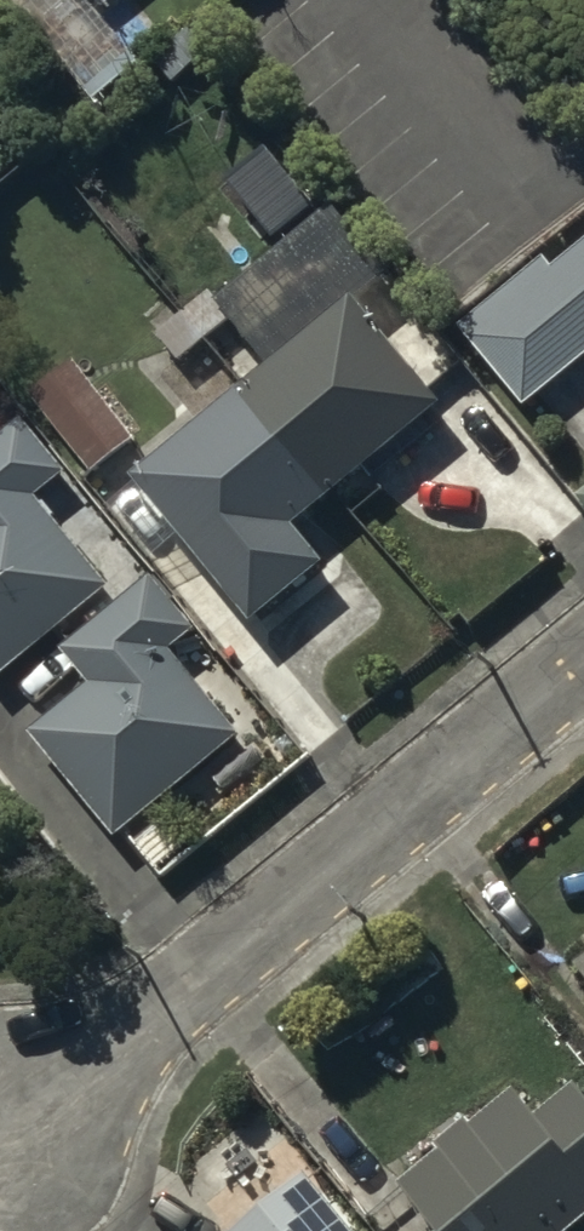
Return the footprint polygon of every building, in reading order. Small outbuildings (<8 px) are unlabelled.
[(68,0),(21,0),(41,23),(68,0)] [(209,296),(262,360),(131,468),(138,476),(104,504),(146,555),(176,531),(245,615),(320,555),(289,517),(435,398),(351,297),(386,269),(328,199),(209,296)] [(552,264),(542,252),(456,323),(522,402),(583,351),(583,237),(552,264)] [(69,357),(27,389),(91,471),(132,439),(69,357)] [(20,414),(0,430),(0,664),(104,579),(30,489),(61,464),(20,414)] [(193,623),(148,570),(56,646),(86,681),(29,728),(114,832),(237,730),(166,644),(193,623)] [(576,955),(583,966),(583,948),(576,955)] [(583,1212),(583,1093),(572,1078),(534,1108),(513,1082),(397,1176),(442,1230),(560,1230),(583,1212)] [(302,1169),(226,1230),(353,1230),(302,1169)]
